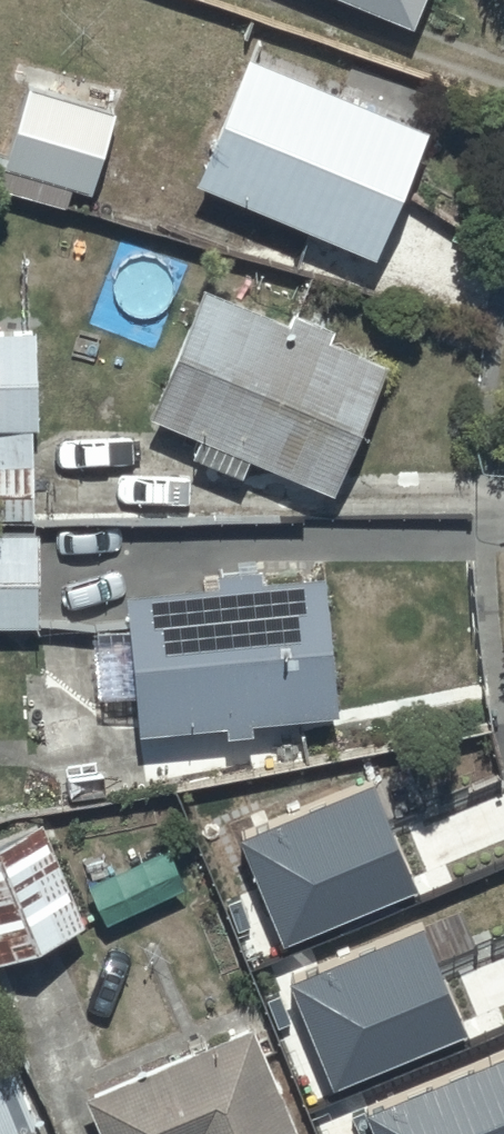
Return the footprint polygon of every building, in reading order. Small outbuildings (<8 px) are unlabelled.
[(413,18),(420,0),(370,0),(413,18)] [(429,121),(248,47),(196,174),(377,248),(429,121)] [(117,106),(28,81),(5,162),(95,187),(117,106)] [(204,277),(149,408),(332,484),(387,355),(329,331),(333,321),(293,304),(289,313),(204,277)] [(0,326),(0,513),(34,512),(33,423),(38,423),(37,326),(0,326)] [(41,620),(40,521),(0,521),(0,620),(41,620)] [(218,576),(126,586),(140,724),(227,716),(228,728),(253,726),(252,714),(338,705),(324,566),(261,573),(260,561),(217,565),(218,576)] [(336,756),(227,778),(247,874),(356,852),(336,756)] [(0,851),(0,951),(84,918),(50,831),(0,851)] [(415,1118),(489,1087),(419,919),(340,952),(335,940),(267,968),(336,1133),(412,1133),(420,1130),(415,1118)] [(84,1087),(104,1133),(306,1133),(256,1014),(84,1087)] [(0,1028),(0,1133),(44,1133),(0,1028)]
